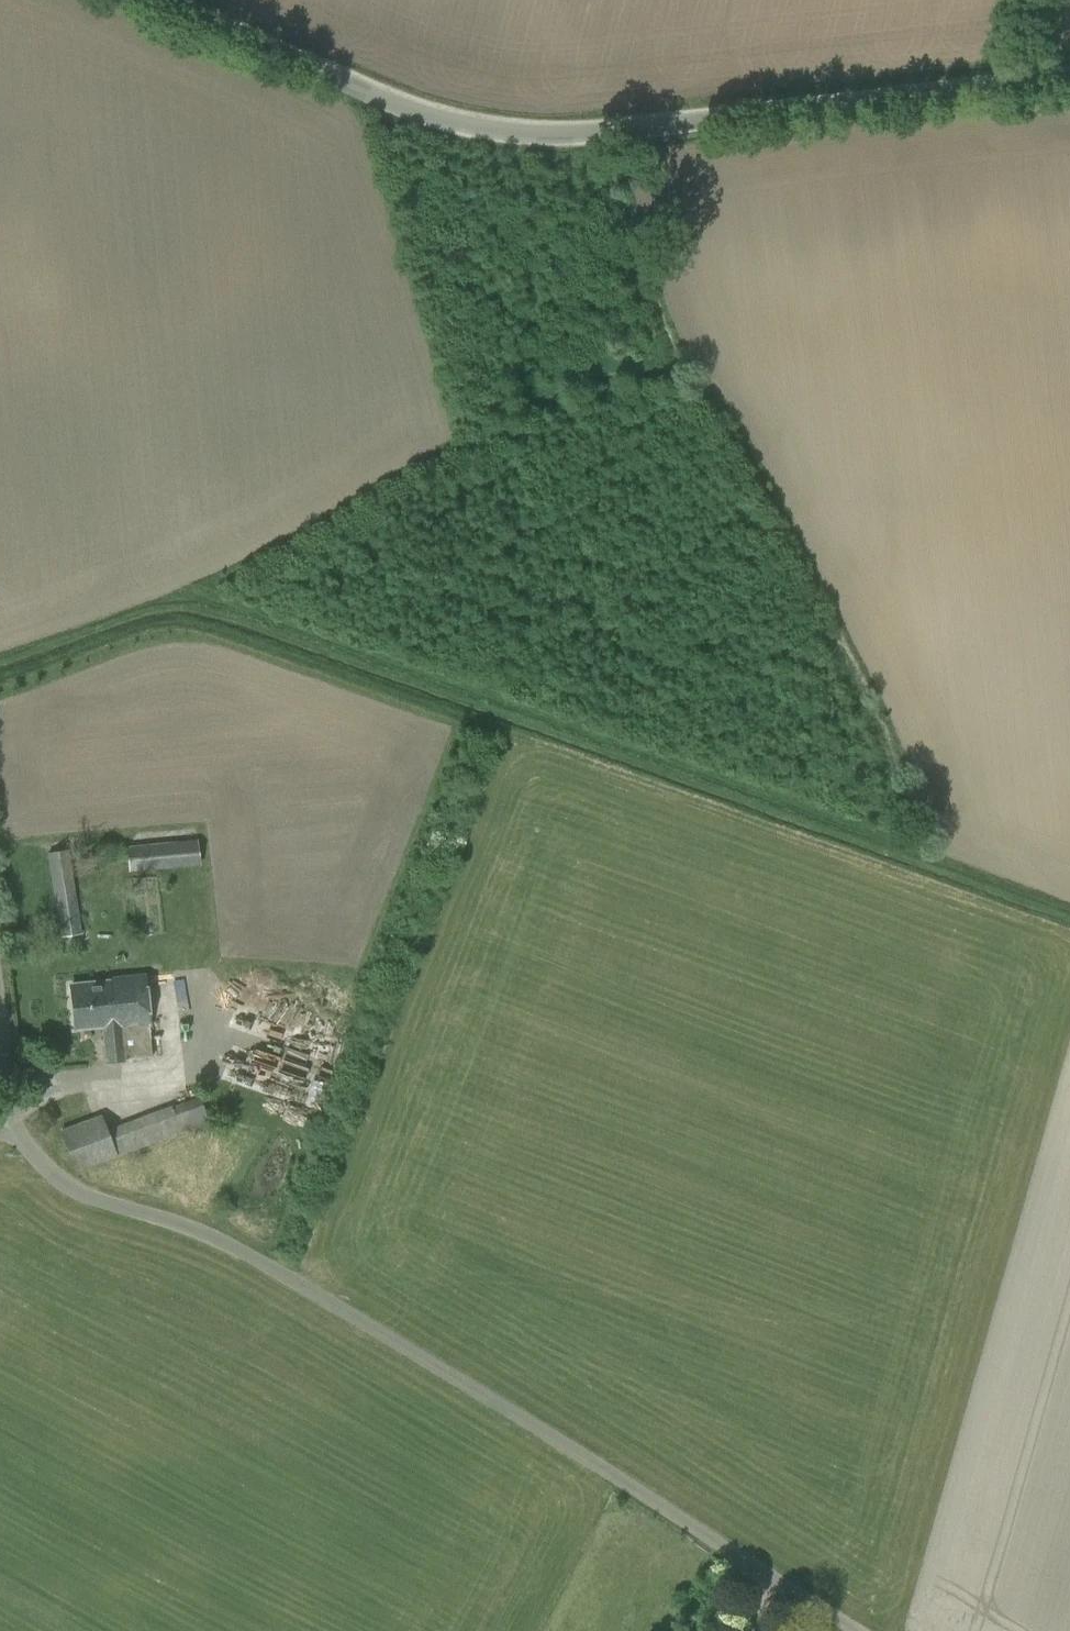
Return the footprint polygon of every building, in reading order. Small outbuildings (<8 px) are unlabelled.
[(128,845),(129,871),(202,864),(199,839),(128,845)] [(49,851),(61,935),(82,933),(70,848),(49,851)] [(103,1024),(106,1060),(152,1055),(145,972),(111,975),(111,979),(71,982),(75,1027),(103,1024)] [(60,1129),(76,1170),(210,1122),(201,1094),(109,1127),(102,1112),(60,1129)]
